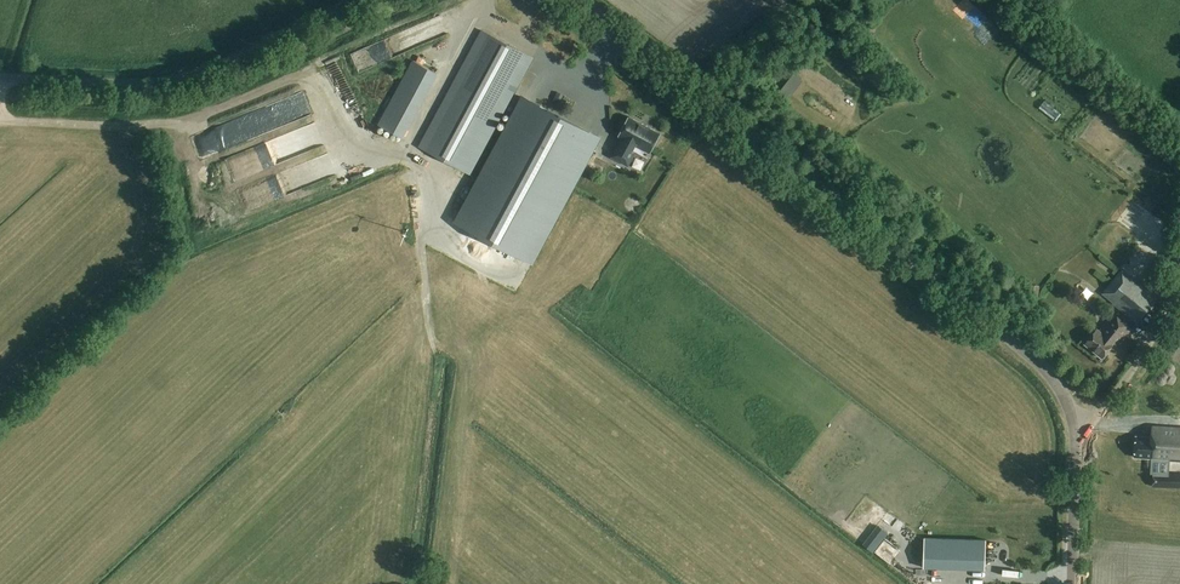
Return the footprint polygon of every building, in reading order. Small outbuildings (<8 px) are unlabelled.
[(363,55),(368,67),(433,38),(427,26),(363,55)] [(531,58),(480,31),(418,147),(468,175),(531,58)] [(378,124),(404,138),(438,75),(412,61),(378,124)] [(337,105),(348,99),(335,73),(324,78),(337,105)] [(796,92),(786,84),(778,95),(788,102),(796,92)] [(870,97),(879,106),(885,100),(876,91),(870,97)] [(454,221),(533,263),(600,138),(521,96),(454,221)] [(885,102),(880,106),(886,113),(891,109),(885,102)] [(316,132),(322,129),(316,116),(310,119),(316,132)] [(611,157),(628,166),(634,155),(635,153),(627,149),(631,141),(647,149),(646,151),(651,153),(661,134),(628,116),(618,136),(622,138),(611,157)] [(239,130),(248,130),(248,119),(239,119),(239,130)] [(303,169),(308,184),(333,174),(327,159),(303,169)] [(1130,201),(1141,210),(1147,202),(1136,193),(1130,201)] [(1157,254),(1152,270),(1160,274),(1166,257),(1157,254)] [(1137,323),(1159,296),(1138,280),(1136,280),(1123,268),(1102,293),(1113,302),(1113,304),(1137,323)] [(1084,304),(1092,293),(1085,288),(1077,299),(1084,304)] [(1118,346),(1133,329),(1113,313),(1100,329),(1098,328),(1085,344),(1102,358),(1115,343),(1118,346)] [(1136,457),(1151,458),(1151,460),(1158,460),(1173,461),(1179,461),(1179,427),(1153,426),(1153,437),(1137,436),(1136,457)] [(1152,487),(1179,488),(1179,474),(1172,474),(1153,473),(1152,487)] [(925,538),(924,568),(985,570),(986,540),(925,538)] [(909,565),(919,562),(916,553),(906,556),(909,565)]
